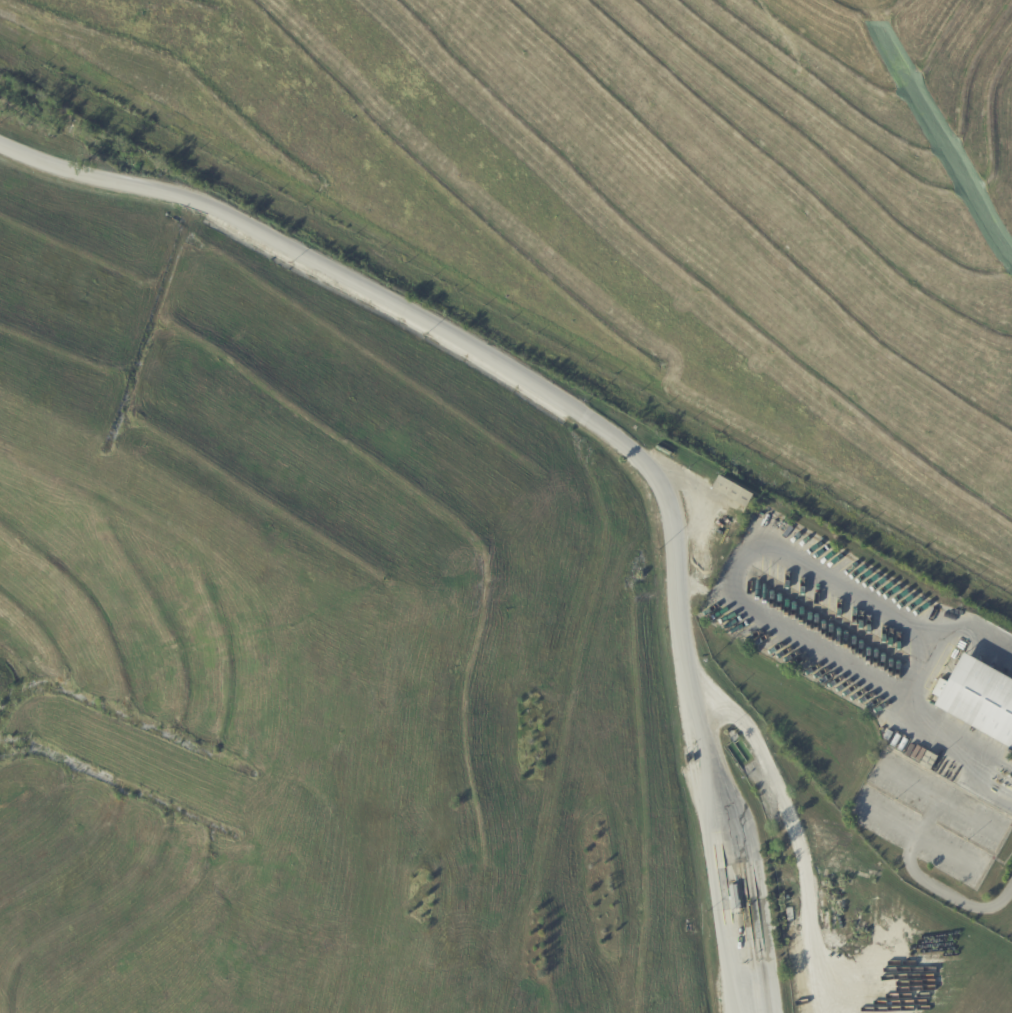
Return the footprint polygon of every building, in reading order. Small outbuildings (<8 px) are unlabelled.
[(966,654),(1011,680),(1011,750),(937,708),(942,698),(937,695),(946,679),(951,682),(966,654)] [(889,742),(884,739),(889,730),(894,733),(889,742)] [(740,738),(734,742),(731,738),(737,734),(740,738)] [(932,771),(921,765),(929,751),(940,757),(932,771)] [(740,884),(744,907),(736,908),(732,885),(740,884)]
